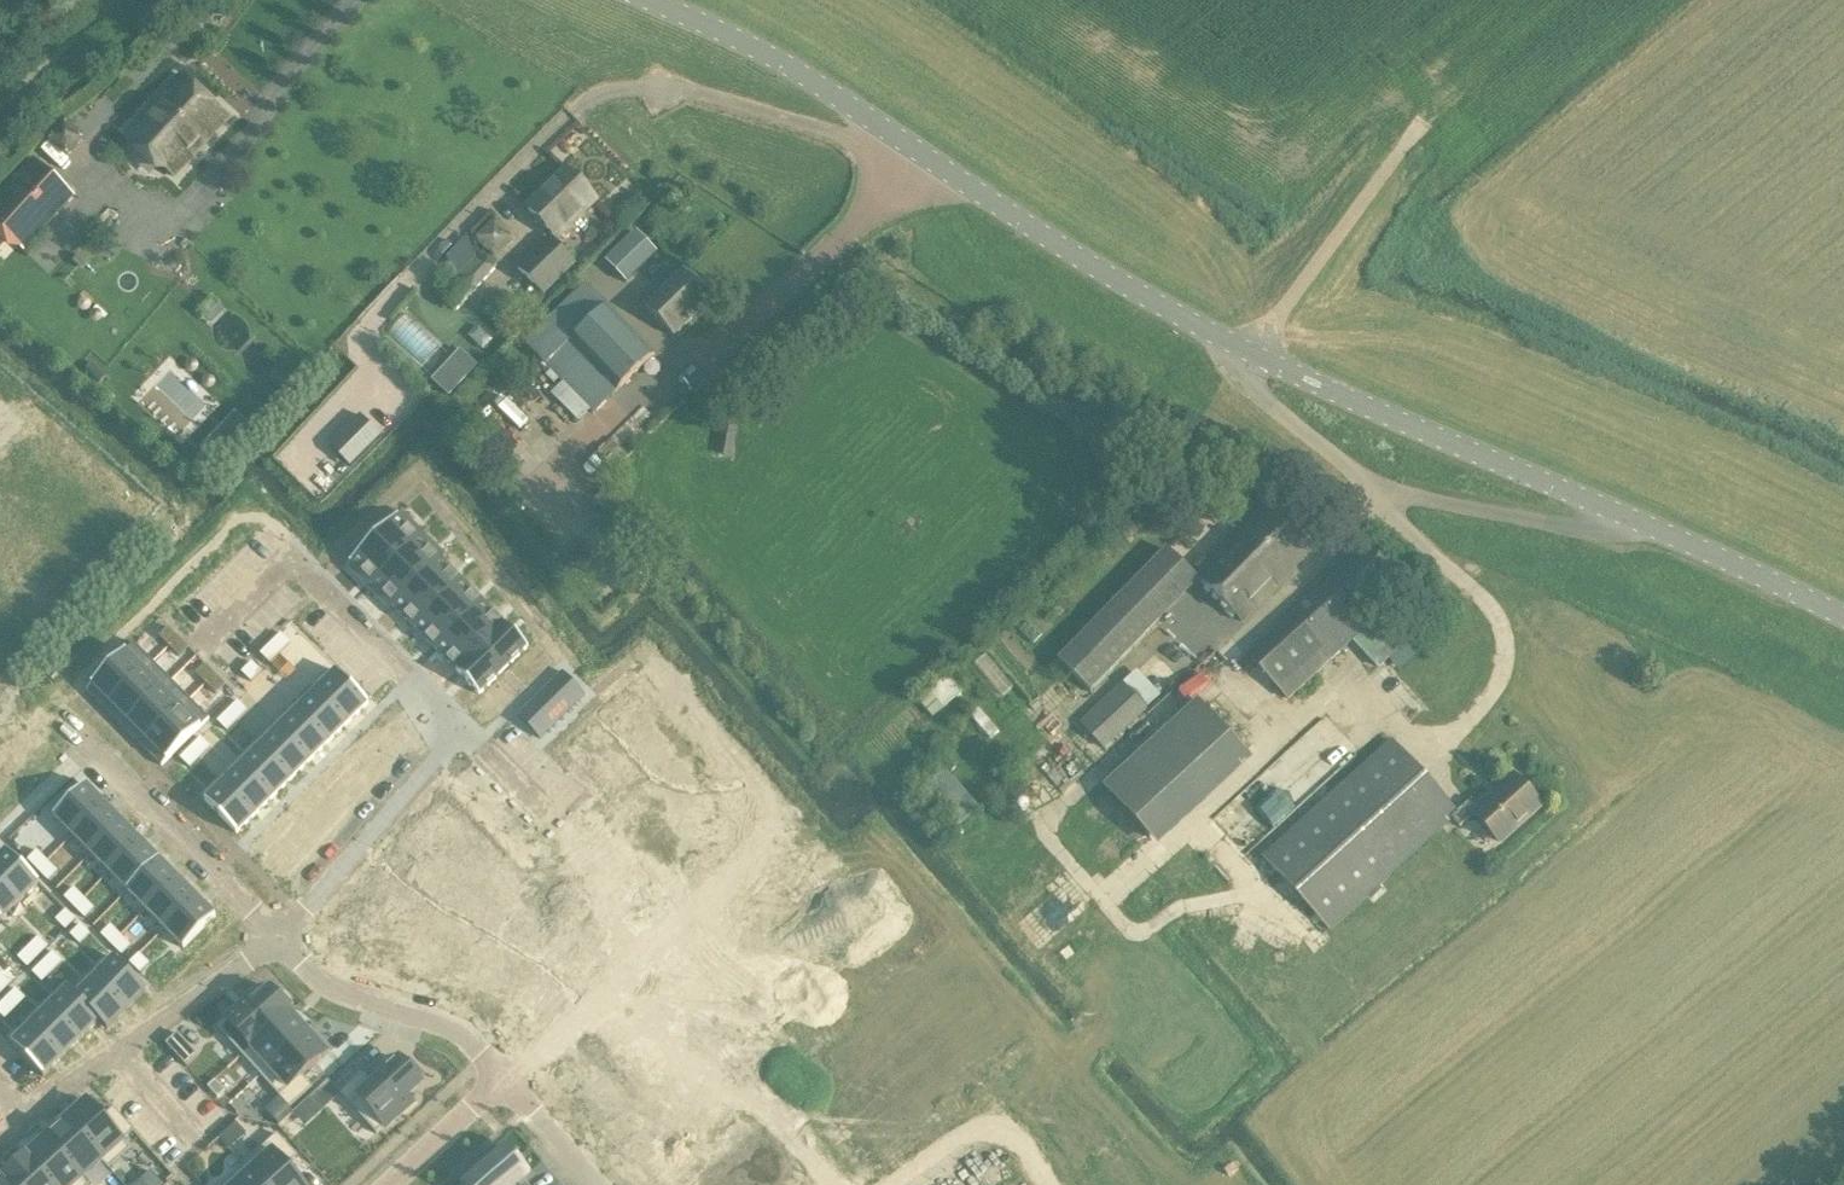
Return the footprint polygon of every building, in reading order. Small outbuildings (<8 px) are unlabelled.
[(175,177),(227,119),(182,75),(129,133),(175,177)] [(66,154),(102,138),(91,112),(55,128),(66,154)] [(0,200),(0,232),(23,253),(72,200),(33,164),(0,200)] [(528,207),(557,237),(595,199),(566,170),(528,207)] [(472,234),(499,258),(519,235),(492,212),(472,234)] [(636,233),(606,262),(626,282),(657,253),(637,233),(636,233)] [(466,237),(446,256),(460,272),(481,252),(466,237)] [(543,295),(575,264),(549,237),(518,269),(543,295)] [(457,310),(495,269),(479,254),(455,280),(451,277),(438,291),(457,310)] [(674,336),(711,300),(682,270),(645,306),(674,336)] [(608,306),(546,366),(593,414),(655,354),(608,306)] [(460,351),(433,380),(450,396),(478,367),(460,351)] [(92,364),(86,371),(99,383),(105,375),(92,364)] [(202,446),(200,448),(215,462),(250,426),(235,411),(202,446)] [(360,415),(329,446),(350,467),(381,435),(360,415)] [(720,425),(716,450),(732,453),(736,428),(720,425)] [(1091,692),(1200,581),(1242,621),(1314,548),(1267,502),(1195,576),(1167,549),(1059,660),(1091,692)] [(399,514),(374,539),(396,561),(421,537),(400,515),(399,514)] [(16,536),(7,547),(14,553),(24,542),(16,536)] [(421,537),(396,561),(418,583),(442,559),(421,537)] [(374,539),(350,563),(351,564),(372,585),(396,561),(374,539)] [(24,542),(14,553),(21,559),(31,548),(24,542)] [(1351,614),(1398,572),(1372,542),(1248,655),(1288,699),(1364,629),(1351,614)] [(442,559),(418,583),(439,604),(464,580),(443,559),(442,559)] [(396,561),(372,585),(393,607),(418,583),(396,561)] [(11,576),(0,566),(0,589),(11,576)] [(54,568),(44,579),(51,585),(61,574),(54,568)] [(61,574),(51,585),(59,591),(68,580),(61,574)] [(464,580),(439,604),(460,626),(485,602),(464,580)] [(418,583),(393,607),(394,607),(414,629),(439,604),(418,583)] [(485,602),(460,626),(482,648),(506,624),(485,602)] [(439,604),(414,629),(436,650),(460,626),(439,604)] [(506,624),(482,648),(504,671),(528,646),(506,624)] [(460,626),(436,650),(457,672),(482,648),(460,626)] [(169,627),(159,637),(170,647),(179,638),(169,627)] [(281,634),(271,644),(281,653),(291,643),(281,634)] [(179,638),(170,647),(180,657),(189,648),(179,638)] [(134,643),(92,685),(111,705),(154,663),(134,643)] [(271,644),(261,654),(270,663),(281,653),(271,644)] [(482,648),(457,672),(479,695),(504,671),(482,648)] [(154,663),(111,705),(129,724),(172,681),(154,663)] [(252,663),(242,673),(251,682),(262,672),(252,663)] [(205,664),(196,674),(206,684),(216,675),(205,664)] [(949,670),(910,703),(924,719),(963,686),(949,670)] [(337,672),(318,691),(350,723),(369,704),(337,672)] [(563,672),(555,680),(566,691),(574,684),(563,672)] [(216,675),(206,684),(216,694),(226,685),(216,675)] [(555,680),(548,687),(559,698),(566,691),(555,680)] [(172,681),(129,724),(148,742),(191,700),(172,681)] [(1103,747),(1139,714),(1145,708),(1122,683),(1079,723),(1103,747)] [(574,684),(566,691),(577,703),(585,695),(574,684)] [(548,687),(540,694),(552,706),(559,698),(548,687)] [(1170,722),(1191,703),(1180,690),(1159,709),(1170,722)] [(318,691),(299,709),(331,741),(350,723),(318,691)] [(566,691),(559,698),(570,710),(577,703),(566,691)] [(540,694),(533,701),(544,713),(552,706),(540,694)] [(559,698),(552,706),(563,717),(570,710),(559,698)] [(1158,845),(1254,758),(1199,698),(1103,785),(1158,845)] [(191,700),(148,742),(167,762),(210,719),(191,700)] [(603,711),(582,729),(614,766),(623,758),(631,767),(646,753),(639,745),(663,723),(642,700),(614,724),(603,711)] [(533,701),(526,708),(537,720),(544,713),(533,701)] [(238,702),(228,712),(237,721),(248,711),(238,702)] [(552,706),(544,713),(555,724),(563,717),(552,706)] [(526,708),(518,716),(529,727),(537,720),(526,708)] [(299,709),(280,727),(313,760),(331,741),(299,709)] [(989,738),(998,731),(979,709),(970,716),(989,738)] [(228,712),(218,722),(227,731),(237,721),(228,712)] [(544,713),(537,720),(548,731),(555,724),(544,713)] [(537,720),(529,727),(540,739),(548,731),(537,720)] [(280,727),(262,746),(294,778),(313,760),(280,727)] [(201,738),(191,749),(201,758),(211,748),(201,738)] [(1330,930),(1453,819),(1460,826),(1474,812),(1500,842),(1540,807),(1513,776),(1479,807),(1471,799),(1457,813),(1391,740),(1263,857),(1330,930)] [(262,746),(243,764),(275,796),(294,778),(262,746)] [(191,749),(181,759),(191,768),(201,758),(191,749)] [(243,764),(225,782),(257,815),(275,796),(243,764)] [(938,767),(910,793),(949,836),(977,810),(938,767)] [(669,786),(648,804),(680,841),(689,833),(696,842),(712,828),(704,819),(728,798),(708,774),(680,799),(669,786)] [(225,782),(205,802),(237,834),(257,815),(225,782)] [(86,785),(54,817),(73,837),(105,804),(86,785)] [(457,792),(437,813),(472,848),(492,828),(457,792)] [(105,804),(73,837),(91,855),(124,823),(105,804)] [(437,813),(417,832),(452,867),(472,848),(437,813)] [(124,823),(91,855),(110,874),(142,842),(124,823)] [(417,832),(398,851),(433,887),(452,867),(417,832)] [(142,842),(110,874),(128,892),(160,860),(142,842)] [(627,861),(606,881),(641,918),(663,897),(639,872),(649,862),(630,842),(619,853),(627,861)] [(0,858),(0,882),(20,902),(40,883),(8,850),(0,858)] [(37,851),(28,861),(38,871),(48,862),(37,851)] [(398,851),(378,871),(413,906),(433,887),(398,851)] [(501,857),(491,868),(498,874),(508,864),(501,857)] [(160,860),(128,892),(146,911),(179,879),(160,860)] [(48,862),(38,871),(48,881),(58,872),(48,862)] [(491,868),(481,878),(487,885),(498,874),(491,868)] [(378,871),(358,890),(393,926),(413,906),(378,871)] [(179,879),(146,911),(165,929),(197,897),(179,879)] [(577,892),(565,903),(584,923),(595,913),(619,939),(641,918),(606,881),(585,901),(577,892)] [(2,921),(20,902),(0,882),(0,919),(2,921)] [(74,888),(65,898),(75,908),(84,899),(74,888)] [(358,890),(338,910),(373,946),(393,926),(358,890)] [(462,896),(452,906),(458,913),(469,903),(462,896)] [(197,897),(165,929),(184,949),(216,917),(197,897)] [(84,899),(75,908),(80,913),(85,918),(94,909),(84,899)] [(819,901),(779,936),(795,955),(781,967),(795,983),(836,947),(834,944),(833,944),(824,934),(837,922),(819,901)] [(452,906),(441,916),(448,923),(458,913),(452,906)] [(66,910),(56,920),(66,930),(76,920),(66,910)] [(81,925),(71,935),(80,944),(90,934),(81,925)] [(111,925),(102,935),(112,945),(121,936),(111,925)] [(121,936),(112,945),(122,955),(131,946),(121,936)] [(39,938),(28,948),(38,957),(48,947),(39,938)] [(428,940),(418,951),(425,957),(435,947),(428,940)] [(836,947),(795,983),(809,999),(823,986),(839,1005),(879,970),(861,949),(848,961),(838,950),(839,950),(836,947)] [(28,948),(18,958),(28,967),(38,957),(28,948)] [(418,951),(408,961),(414,968),(425,957),(418,951)] [(53,952),(43,962),(52,972),(63,962),(53,952)] [(140,954),(130,964),(140,974),(150,965),(140,954)] [(114,959),(95,978),(127,1010),(147,991),(114,959)] [(43,962),(33,973),(42,982),(52,972),(43,962)] [(0,976),(0,993),(1,994),(11,984),(1,974),(0,976)] [(77,995),(76,996),(100,1020),(99,1021),(108,1030),(127,1010),(95,978),(77,995)] [(69,987),(50,1006),(82,1039),(99,1021),(100,1020),(76,996),(77,995),(69,987)] [(16,989),(6,999),(15,1009),(26,999),(16,989)] [(238,1009),(217,1028),(242,1056),(290,1013),(290,1014),(292,1013),(287,1008),(291,1005),(278,991),(275,994),(270,989),(269,991),(243,1015),(238,1009)] [(0,1005),(0,1014),(5,1019),(15,1009),(6,999),(0,1005)] [(50,1006),(31,1025),(63,1057),(82,1039),(50,1006)] [(290,1013),(242,1056),(261,1076),(308,1033),(290,1014),(290,1013)] [(31,1025),(12,1044),(44,1076),(63,1057),(31,1025)] [(178,1033),(166,1044),(187,1066),(198,1056),(178,1033)] [(308,1033),(261,1076),(290,1109),(313,1088),(303,1077),(328,1054),(326,1053),(308,1033)] [(729,1042),(721,1049),(731,1060),(738,1053),(729,1042)] [(709,1059),(702,1066),(711,1077),(719,1071),(709,1059)] [(363,1074),(341,1094),(377,1134),(402,1111),(397,1106),(421,1084),(417,1079),(420,1076),(408,1062),(404,1066),(400,1061),(373,1085),(363,1074)] [(689,1077),(682,1083),(692,1094),(699,1088),(689,1077)] [(215,1080),(208,1087),(218,1097),(225,1091),(215,1080)] [(670,1094),(662,1100),(672,1111),(679,1105),(670,1094)] [(88,1103),(67,1122),(102,1160),(101,1161),(109,1170),(131,1150),(123,1141),(134,1131),(114,1109),(103,1119),(88,1103)] [(762,1120),(755,1126),(764,1137),(772,1131),(762,1120)] [(67,1122),(47,1140),(82,1179),(82,1178),(101,1161),(102,1160),(67,1122)] [(244,1165),(262,1184),(303,1184),(287,1167),(298,1157),(277,1134),(244,1165)] [(742,1137),(735,1144),(745,1155),(752,1148),(742,1137)] [(26,1159),(50,1184),(89,1184),(82,1178),(82,1179),(47,1140),(26,1159)] [(463,1184),(515,1184),(527,1174),(505,1148),(463,1184)] [(723,1154),(715,1161),(725,1172),(732,1165),(723,1154)] [(944,1169),(953,1184),(1010,1184),(1016,1182),(1002,1155),(975,1169),(968,1156),(944,1169)] [(6,1177),(13,1184),(50,1184),(26,1159),(6,1177)] [(222,1184),(262,1184),(244,1165),(222,1184)] [(770,1184),(804,1184),(789,1168),(770,1184)] [(135,1184),(162,1184),(163,1184),(151,1171),(135,1184)]
